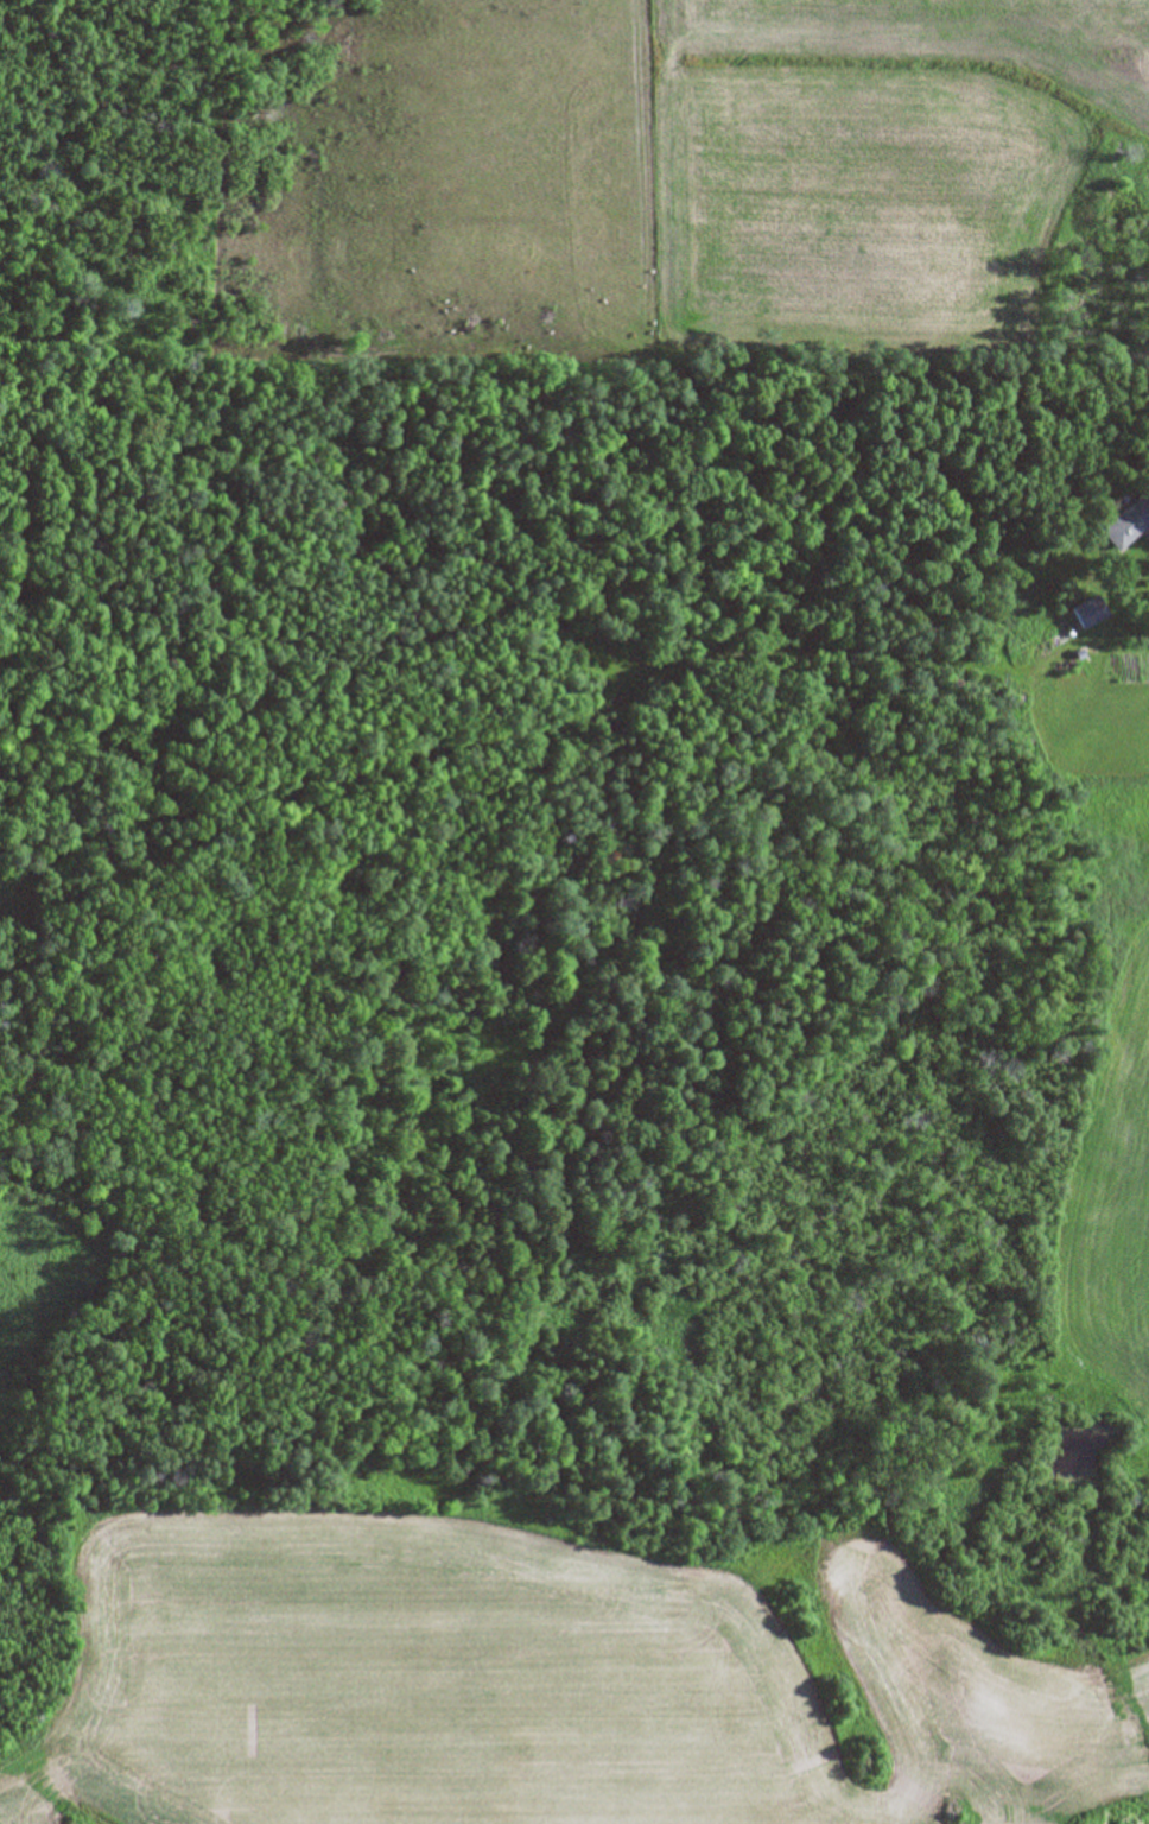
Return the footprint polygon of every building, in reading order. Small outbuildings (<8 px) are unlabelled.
[(1148,520),(1148,494),(1141,485),(1090,535),(1111,557),(1148,520)] [(1061,611),(1072,634),(1101,620),(1090,598),(1061,611)]
